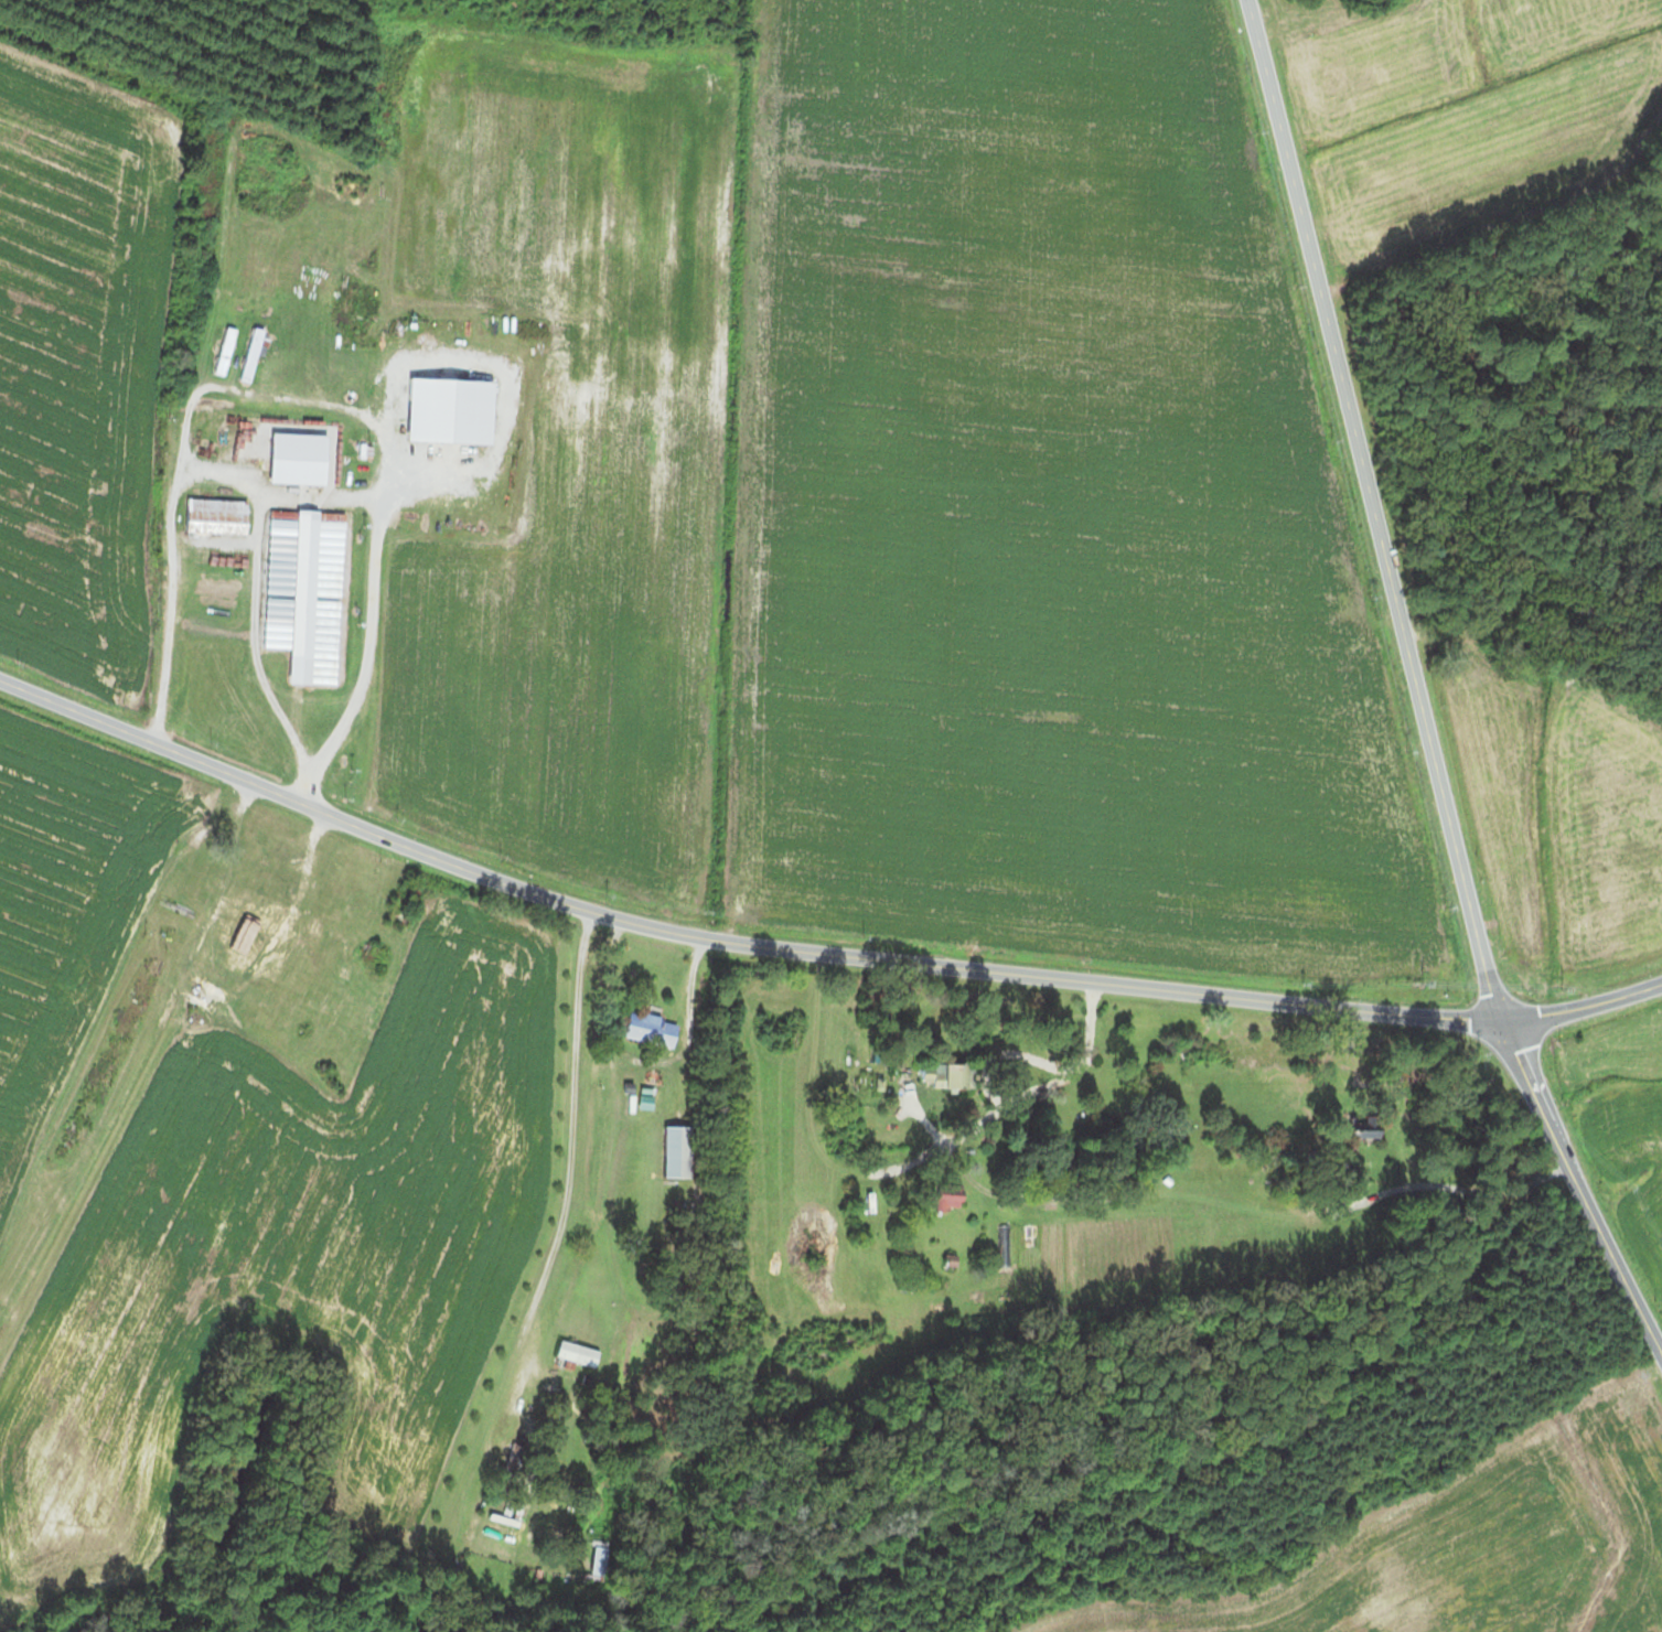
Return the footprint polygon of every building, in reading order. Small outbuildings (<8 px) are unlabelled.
[(284,489),(306,496),(318,456),(295,450),(284,489)] [(239,500),(178,497),(177,531),(238,534),(239,500)] [(309,510),(287,509),(280,683),(302,683),(309,510)] [(239,971),(251,941),(276,951),(288,923),(252,909),(246,924),(240,922),(223,964),(239,971)] [(666,1045),(670,1019),(621,1011),(617,1036),(666,1045)] [(947,1061),(925,1061),(925,1086),(947,1086),(947,1061)] [(652,1082),(630,1082),(630,1111),(652,1111),(652,1082)] [(654,1177),(669,1177),(669,1122),(654,1122),(654,1177)] [(555,1361),(591,1361),(591,1343),(555,1343),(555,1361)] [(581,1574),(604,1578),(611,1541),(588,1536),(581,1574)]
